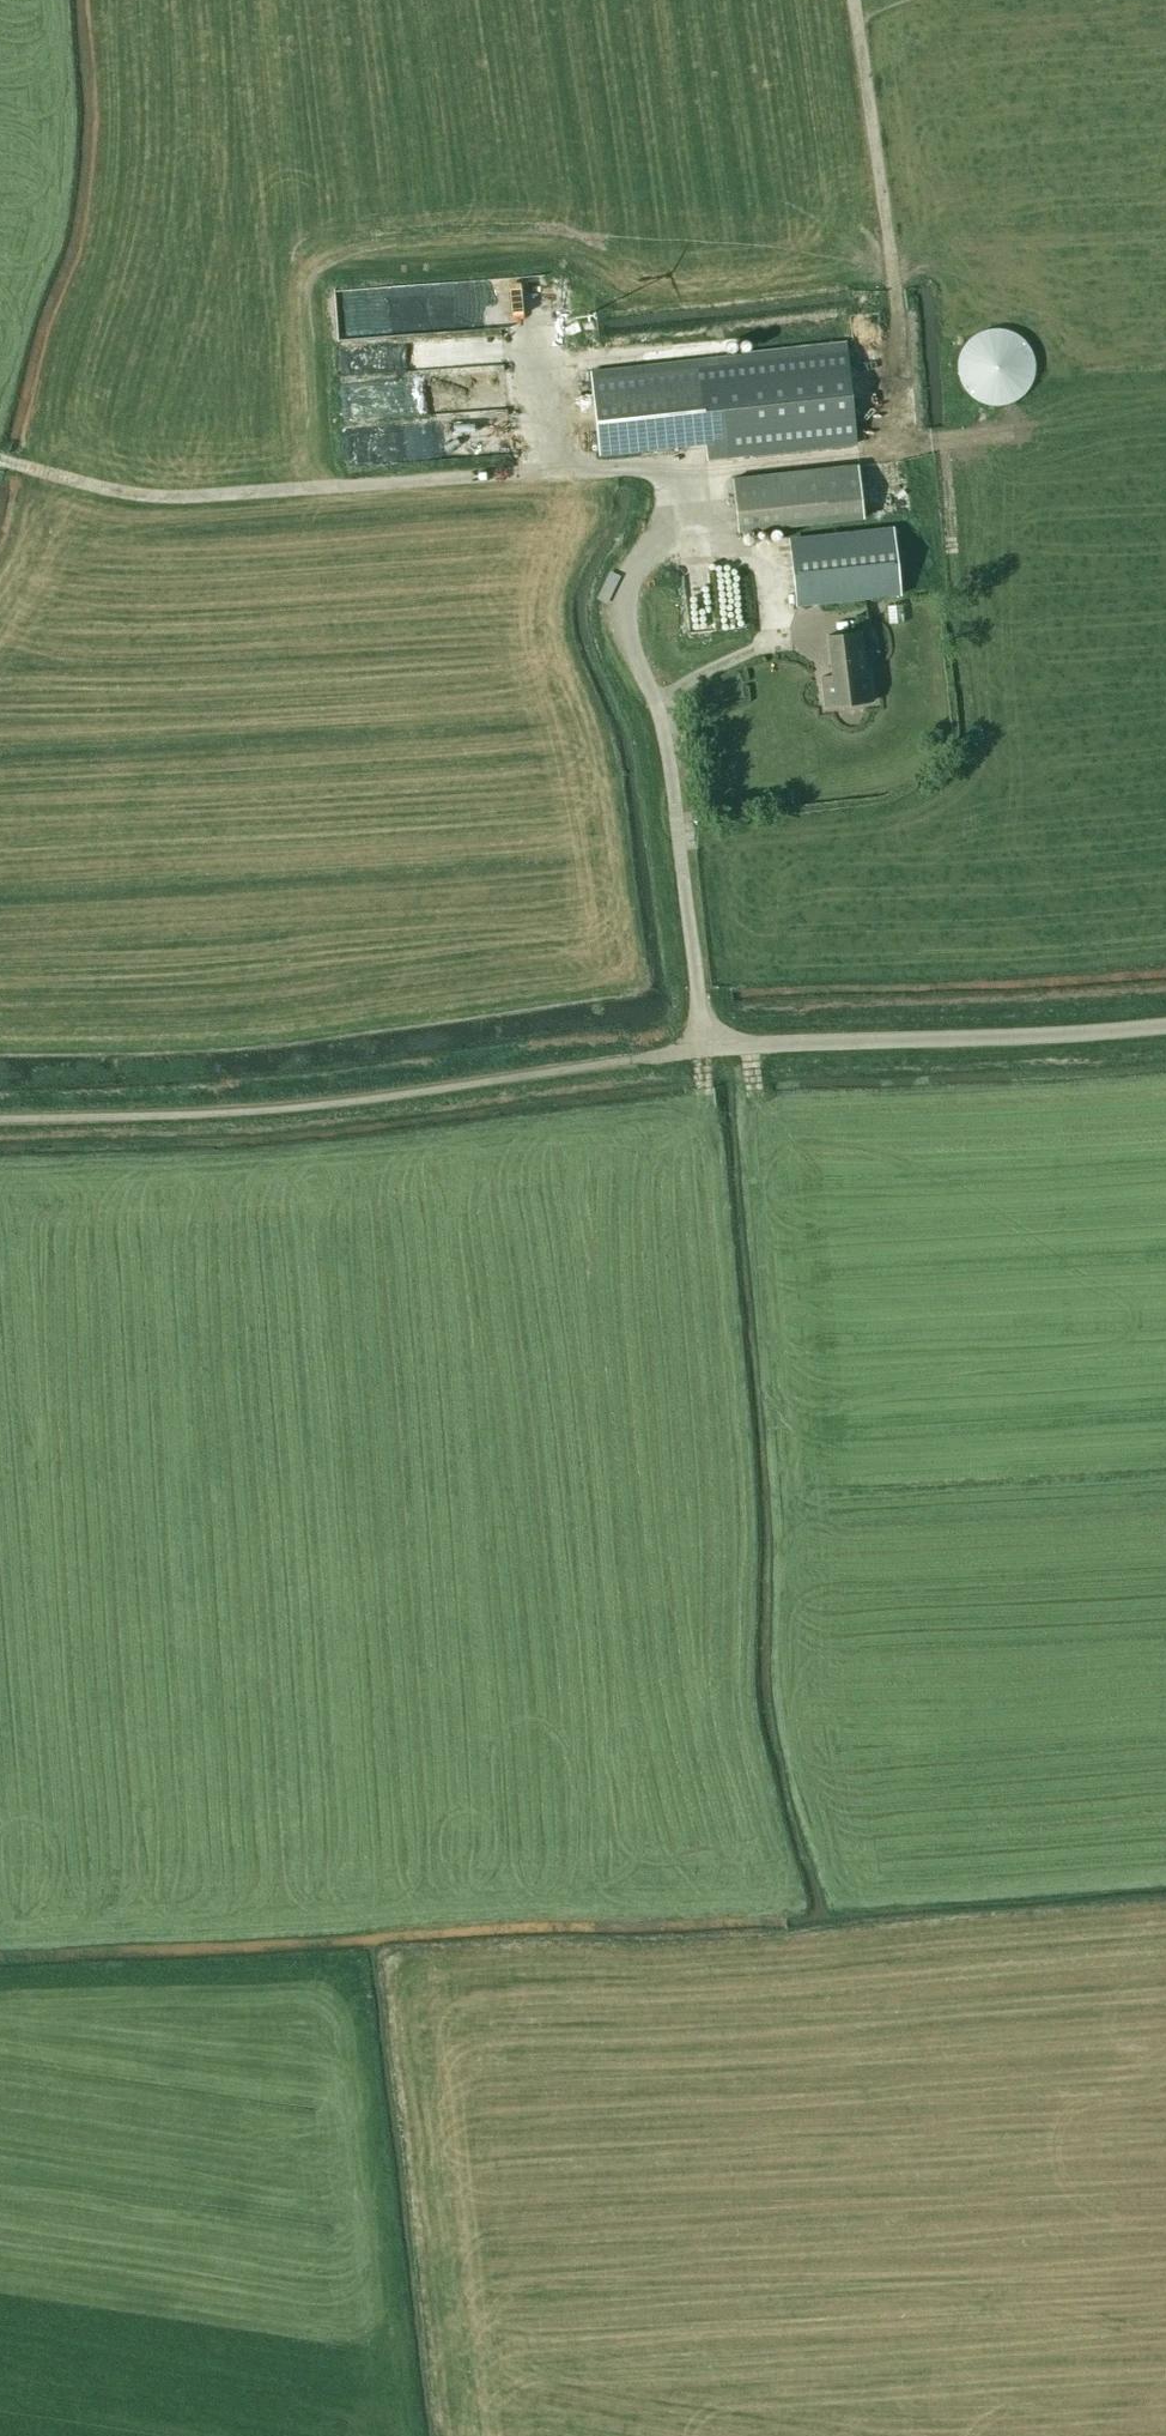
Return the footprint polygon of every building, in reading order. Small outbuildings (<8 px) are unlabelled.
[(996,327),(992,328),(989,328),(985,329),(982,330),(978,331),(975,333),(972,335),(969,337),(967,340),(964,343),(962,345),(961,349),(959,352),(958,355),(957,359),(957,363),(956,366),(957,370),(957,373),(958,377),(959,380),(961,384),(962,387),(964,390),(967,392),(969,395),(972,397),(975,399),(979,401),(982,402),(985,403),(989,404),(992,405),(996,405),(1000,404),(1003,404),(1007,403),(1010,402),(1013,400),(1017,398),(1019,396),(1022,394),(1025,391),(1027,388),(1029,385),(1030,382),(1032,378),(1033,375),(1033,371),(1034,368),(1034,364),(1033,361),(1033,357),(1032,354),(1030,350),(1029,347),(1027,344),(1025,341),(1022,338),(1019,336),(1016,334),(1013,332),(1010,330),(1007,329),(1003,328),(1000,328),(996,327)] [(344,345),(347,374),(408,369),(402,391),(382,386),(385,385),(368,381),(349,383),(345,397),(347,418),(382,415),(387,399),(400,398),(401,418),(431,415),(439,388),(441,414),(501,409),(498,370),(470,362),(496,360),(494,332),(344,345)] [(854,443),(844,344),(589,370),(597,448),(703,438),(705,458),(854,443)] [(862,516),(857,464),(731,477),(736,530),(862,516)] [(900,594),(893,530),(789,541),(796,605),(900,594)] [(716,624),(735,624),(733,562),(702,563),(702,577),(715,577),(716,624)] [(686,565),(689,628),(705,627),(702,564),(686,565)] [(859,631),(826,635),(831,675),(820,676),(824,706),(871,700),(868,670),(864,671),(859,631)]
